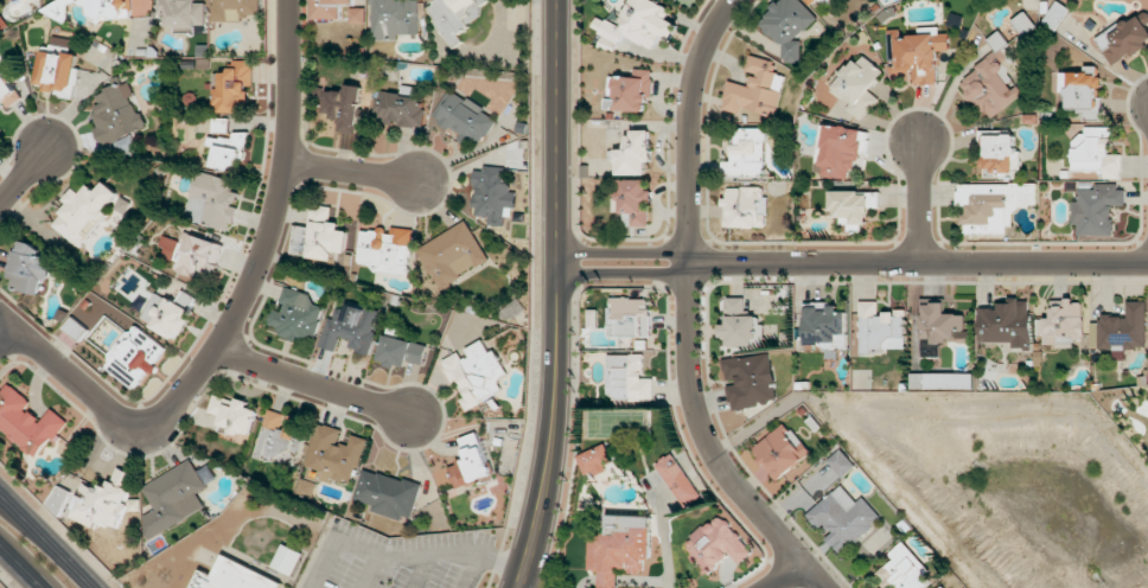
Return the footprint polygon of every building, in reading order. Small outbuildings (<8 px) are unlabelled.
[(91,2),(93,22),(130,18),(128,0),(91,0),(91,2)] [(168,14),(168,28),(207,27),(206,0),(158,0),(158,14),(168,14)] [(261,19),(260,0),(212,0),(213,20),(261,19)] [(316,19),(342,18),(342,6),(354,6),(354,0),(315,0),(316,19)] [(418,0),(371,0),(372,40),(398,40),(398,35),(419,35),(418,0)] [(452,48),(463,42),(457,32),(484,16),(478,7),(489,0),(437,0),(427,6),(452,48)] [(660,35),(672,40),(678,24),(666,19),(671,7),(655,0),(634,0),(620,34),(654,49),(660,35)] [(800,0),(782,0),(758,21),(781,48),(778,51),(792,66),(807,53),(795,39),(817,19),(800,0)] [(1043,21),(1056,31),(1070,9),(1057,0),(1043,21)] [(350,24),(366,23),(366,8),(350,8),(350,24)] [(1011,20),(1022,36),(1035,28),(1025,11),(1011,20)] [(1112,66),(1147,47),(1147,46),(1145,41),(1147,40),(1147,29),(1140,14),(1096,37),(1112,66)] [(598,37),(618,47),(626,30),(606,20),(598,37)] [(949,34),(901,36),(901,30),(892,30),(893,43),(892,43),(893,80),(911,79),(911,85),(938,84),(936,51),(950,51),(949,34)] [(36,90),(74,96),(80,52),(42,46),(36,90)] [(862,122),(879,99),(868,91),(883,71),(860,53),(832,89),(851,103),(846,109),(862,122)] [(1024,94),(1017,84),(1011,89),(999,73),(1006,68),(996,54),(959,80),(988,120),(1024,94)] [(785,75),(773,73),(776,61),(749,55),(746,71),(752,73),(749,86),(729,81),(722,110),(741,114),(742,109),(776,117),(785,75)] [(216,73),(216,113),(247,113),(247,85),(252,85),(253,61),(229,60),(229,73),(216,73)] [(0,65),(0,104),(6,100),(9,106),(21,100),(0,65)] [(1061,72),(1061,94),(1067,94),(1067,110),(1084,110),(1084,119),(1100,118),(1099,66),(1084,66),(1084,72),(1061,72)] [(652,100),(653,70),(632,69),(631,77),(609,76),(608,110),(646,112),(646,100),(652,100)] [(363,86),(345,84),(344,92),(326,90),(324,116),(339,117),(338,132),(358,134),(363,86)] [(380,91),(378,124),(421,127),(424,88),(403,86),(403,93),(380,91)] [(484,109),(450,88),(432,118),(480,147),(496,119),(483,111),(484,109)] [(869,130),(820,124),(816,162),(824,162),(822,176),(856,181),(858,169),(864,170),(869,130)] [(1122,178),(1122,154),(1111,154),(1112,127),(1085,127),(1085,137),(1072,136),(1072,171),(1104,171),(1104,178),(1122,178)] [(766,176),(765,128),(732,128),(732,162),(727,162),(728,176),(766,176)] [(647,175),(647,163),(651,163),(651,130),(628,130),(628,149),(609,150),(609,161),(618,161),(618,175),(647,175)] [(248,133),(233,131),(233,139),(208,137),(208,145),(212,146),(209,168),(237,171),(238,160),(245,160),(248,133)] [(1018,172),(1017,131),(979,132),(981,168),(986,168),(986,177),(997,177),(997,173),(1018,172)] [(507,169),(474,167),(473,185),(476,185),(474,216),(489,217),(488,226),(505,227),(505,215),(514,216),(516,192),(506,192),(507,169)] [(231,230),(236,207),(235,206),(241,182),(198,172),(187,220),(231,230)] [(615,212),(632,212),(632,226),(649,226),(649,179),(615,179),(615,212)] [(76,246),(122,196),(105,181),(96,191),(90,184),(82,193),(76,188),(65,200),(70,204),(52,224),(76,246)] [(1007,185),(958,184),(958,210),(961,210),(961,224),(989,225),(989,233),(1006,233),(1007,185)] [(1113,236),(1113,206),(1126,206),(1126,185),(1095,185),(1095,189),(1080,189),(1080,200),(1072,200),(1072,225),(1078,225),(1078,236),(1113,236)] [(766,228),(766,187),(726,187),(726,198),(724,198),(724,228),(766,228)] [(880,192),(831,191),(831,217),(852,218),(852,231),(866,231),(867,207),(880,207),(880,192)] [(295,225),(292,255),(333,260),(334,252),(346,253),(349,231),(340,230),(341,223),(331,222),(332,207),(311,205),(309,227),(295,225)] [(489,260),(467,221),(418,248),(440,287),(489,260)] [(409,274),(413,229),(389,227),(389,231),(361,228),(358,263),(375,264),(374,271),(409,274)] [(223,244),(184,232),(182,242),(166,237),(159,257),(176,262),(173,269),(212,281),(223,244)] [(41,295),(44,278),(52,280),(56,260),(38,256),(40,245),(21,241),(19,251),(12,249),(6,277),(12,279),(10,289),(41,295)] [(313,344),(324,307),(310,303),(312,295),(285,287),(278,307),(274,306),(269,324),(280,327),(277,336),(299,342),(299,340),(313,344)] [(140,320),(177,340),(199,299),(183,290),(176,303),(156,292),(140,320)] [(745,297),(726,298),(727,325),(723,325),(723,347),(761,346),(761,316),(746,316),(745,297)] [(608,336),(651,336),(651,298),(608,298),(608,336)] [(525,308),(519,299),(503,309),(509,319),(525,308)] [(979,309),(979,342),(1011,342),(1011,349),(1031,349),(1030,299),(1010,300),(1010,303),(998,303),(998,308),(979,309)] [(1044,346),(1074,347),(1074,339),(1083,339),(1084,301),(1065,300),(1065,307),(1051,307),(1051,318),(1044,318),(1044,346)] [(860,352),(906,351),(905,311),(879,312),(878,301),(860,301),(860,352)] [(922,338),(932,338),(932,342),(966,341),(966,314),(946,314),(946,301),(921,301),(922,338)] [(1146,349),(1146,301),(1127,301),(1127,316),(1099,316),(1099,349),(1146,349)] [(319,347),(336,351),(339,338),(351,340),(349,349),(370,354),(379,310),(346,303),(345,310),(336,308),(334,319),(326,318),(319,347)] [(847,312),(838,312),(838,304),(805,303),(804,346),(847,347),(847,312)] [(167,351),(137,324),(102,363),(133,390),(167,351)] [(428,346),(384,335),(377,361),(405,369),(407,362),(422,366),(428,346)] [(465,409),(503,391),(497,378),(507,374),(495,349),(489,352),(483,340),(462,350),(462,351),(442,361),(453,384),(459,381),(466,397),(461,399),(465,409)] [(722,360),(724,380),(736,378),(736,385),(729,386),(731,408),(777,403),(771,353),(722,360)] [(655,401),(655,378),(644,378),(644,354),(607,355),(608,402),(655,401)] [(974,390),(974,374),(911,373),(911,390),(974,390)] [(38,459),(67,420),(52,408),(42,420),(27,409),(32,402),(7,383),(0,393),(0,431),(38,459)] [(209,412),(220,416),(217,427),(250,438),(258,410),(249,407),(250,404),(215,393),(209,412)] [(256,454),(298,465),(306,433),(281,427),(285,414),(268,410),(256,454)] [(779,480),(804,459),(807,462),(814,456),(784,422),(752,450),(779,480)] [(366,438),(352,435),(349,446),(337,443),(341,429),(318,423),(306,466),(310,467),(307,476),(352,488),(366,438)] [(460,438),(467,459),(450,464),(457,487),(492,476),(478,432),(460,438)] [(583,473),(595,469),(596,473),(614,466),(606,444),(577,455),(583,473)] [(856,466),(841,449),(827,461),(843,478),(856,466)] [(687,510),(703,499),(672,452),(656,463),(687,510)] [(143,485),(155,510),(141,517),(151,537),(205,509),(197,493),(207,488),(192,460),(143,485)] [(85,481),(70,517),(98,529),(100,523),(115,529),(137,476),(117,467),(107,491),(85,481)] [(422,484),(363,468),(355,499),(373,504),(370,512),(402,520),(403,513),(413,516),(422,484)] [(47,507),(61,514),(72,492),(58,485),(47,507)] [(840,554),(883,520),(864,496),(856,502),(843,485),(808,512),(827,537),(840,554)] [(753,552),(720,514),(683,547),(708,575),(732,554),(740,563),(753,552)] [(589,569),(601,570),(600,587),(616,587),(618,587),(619,571),(645,572),(645,562),(652,562),(654,517),(608,515),(608,535),(590,534),(589,569)] [(934,581),(903,542),(888,554),(892,560),(875,574),(887,587),(925,587),(934,581)] [(294,575),(303,552),(282,544),(273,567),(294,575)] [(283,580),(223,556),(215,575),(201,569),(193,587),(280,587),(283,580)]
